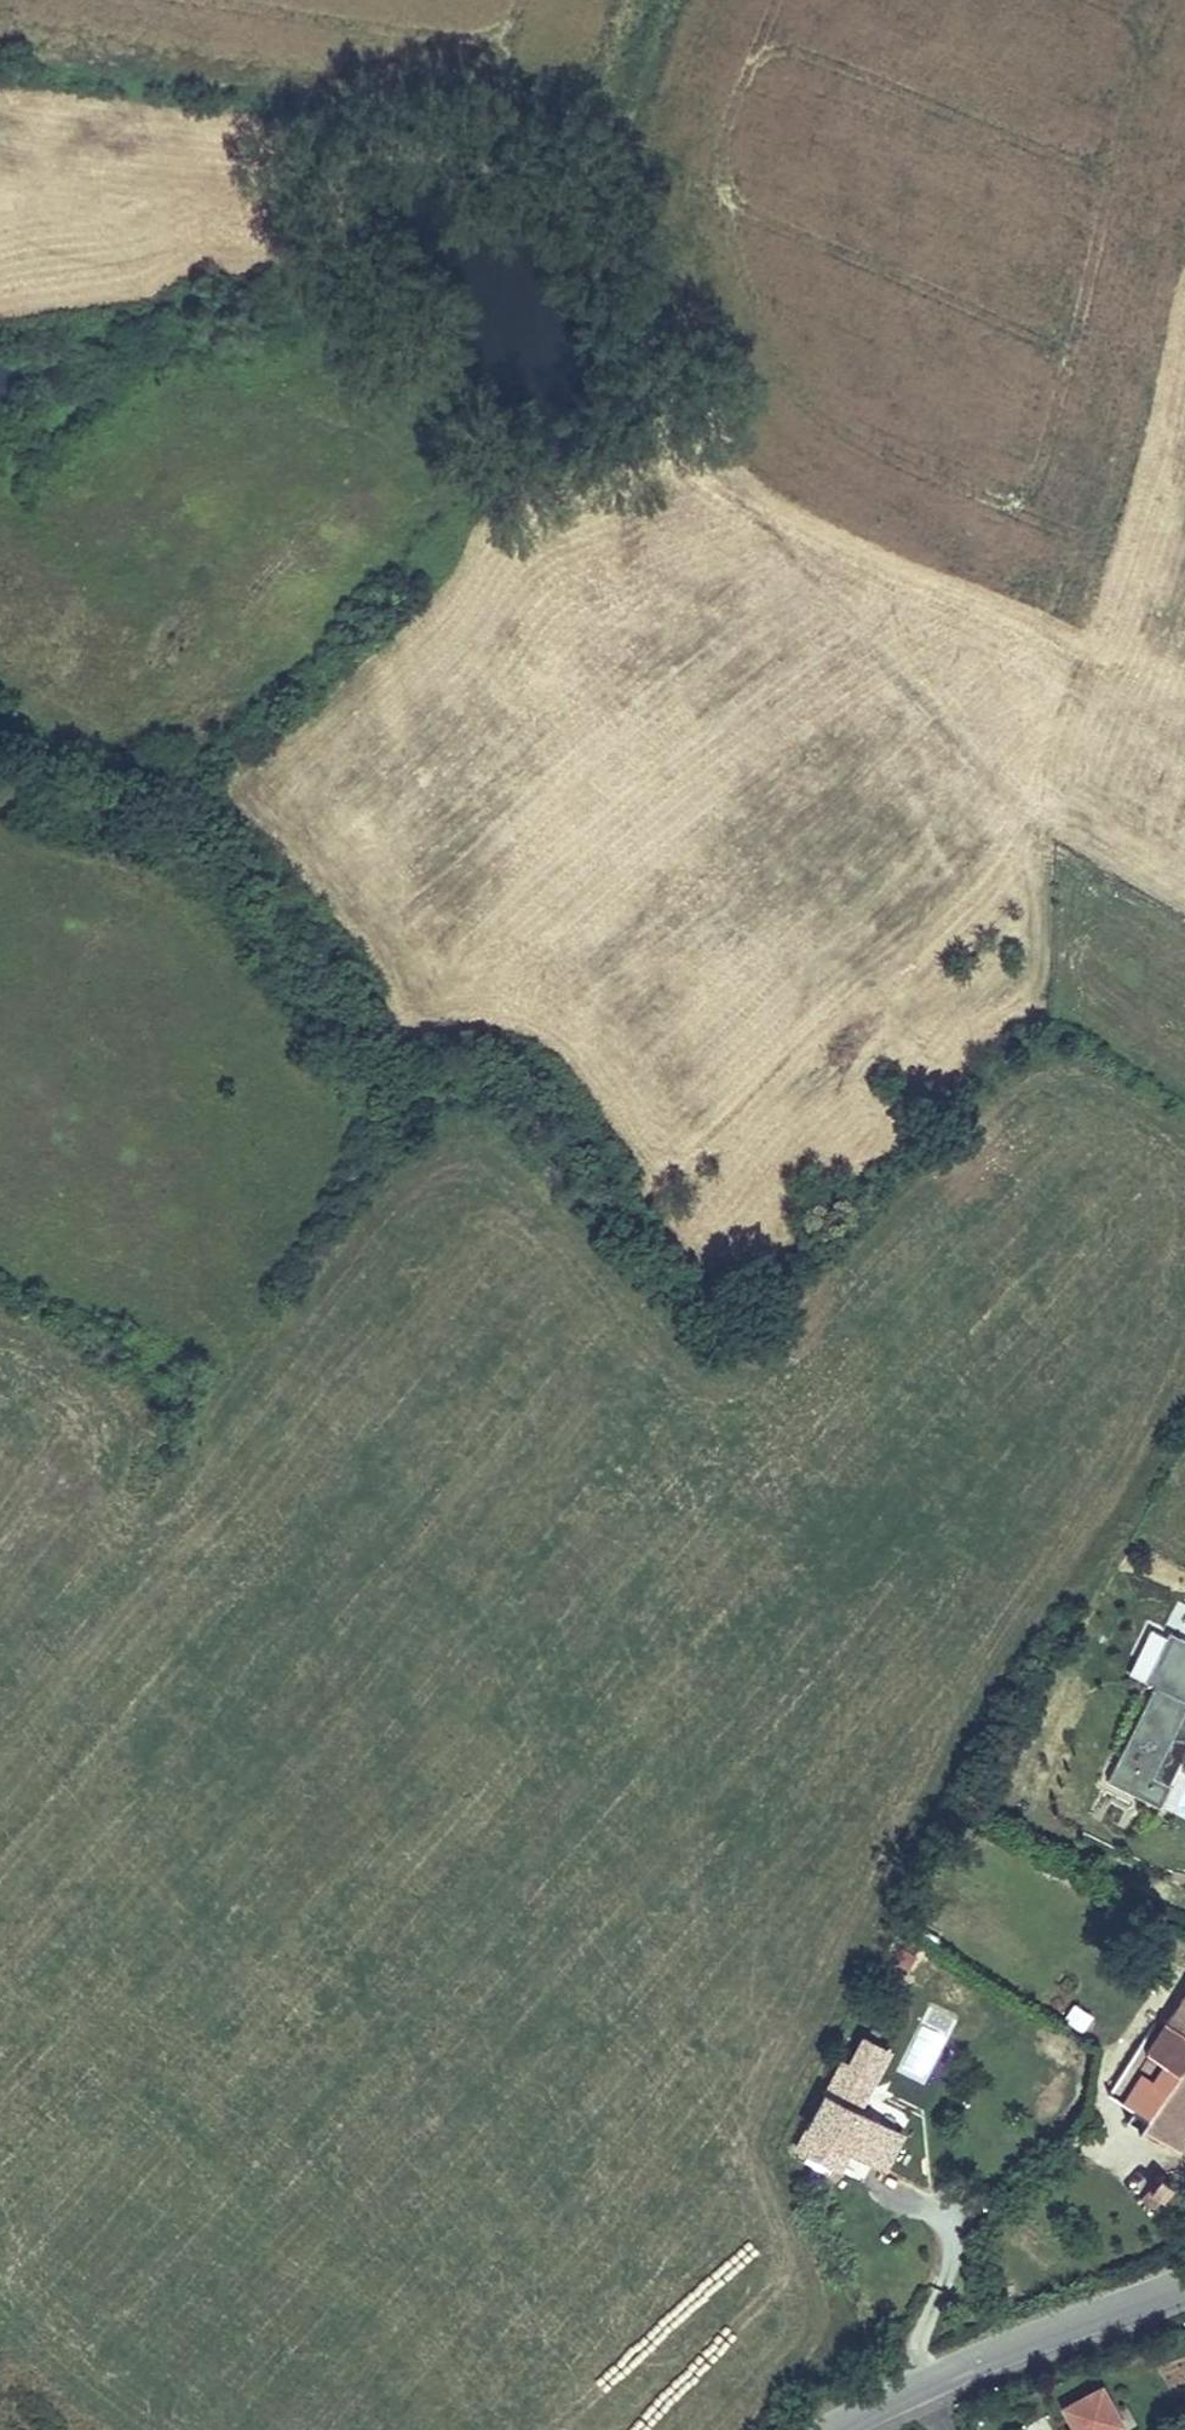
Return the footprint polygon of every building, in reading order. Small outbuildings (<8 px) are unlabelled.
[(1170,1629),(1146,1678),(1152,1681),(1106,1776),(1158,1801),(1184,1746),(1184,1636),(1170,1629)] [(1149,2062),(1129,2050),(1104,2094),(1137,2114),(1129,2130),(1171,2157),(1184,2135),(1184,2002),(1149,2062)] [(904,2128),(862,2110),(890,2046),(848,2028),(795,2151),(841,2171),(849,2153),(887,2169),(904,2128)] [(1168,2192),(1124,2159),(1098,2192),(1127,2216),(1139,2203),(1150,2213),(1168,2192)]
